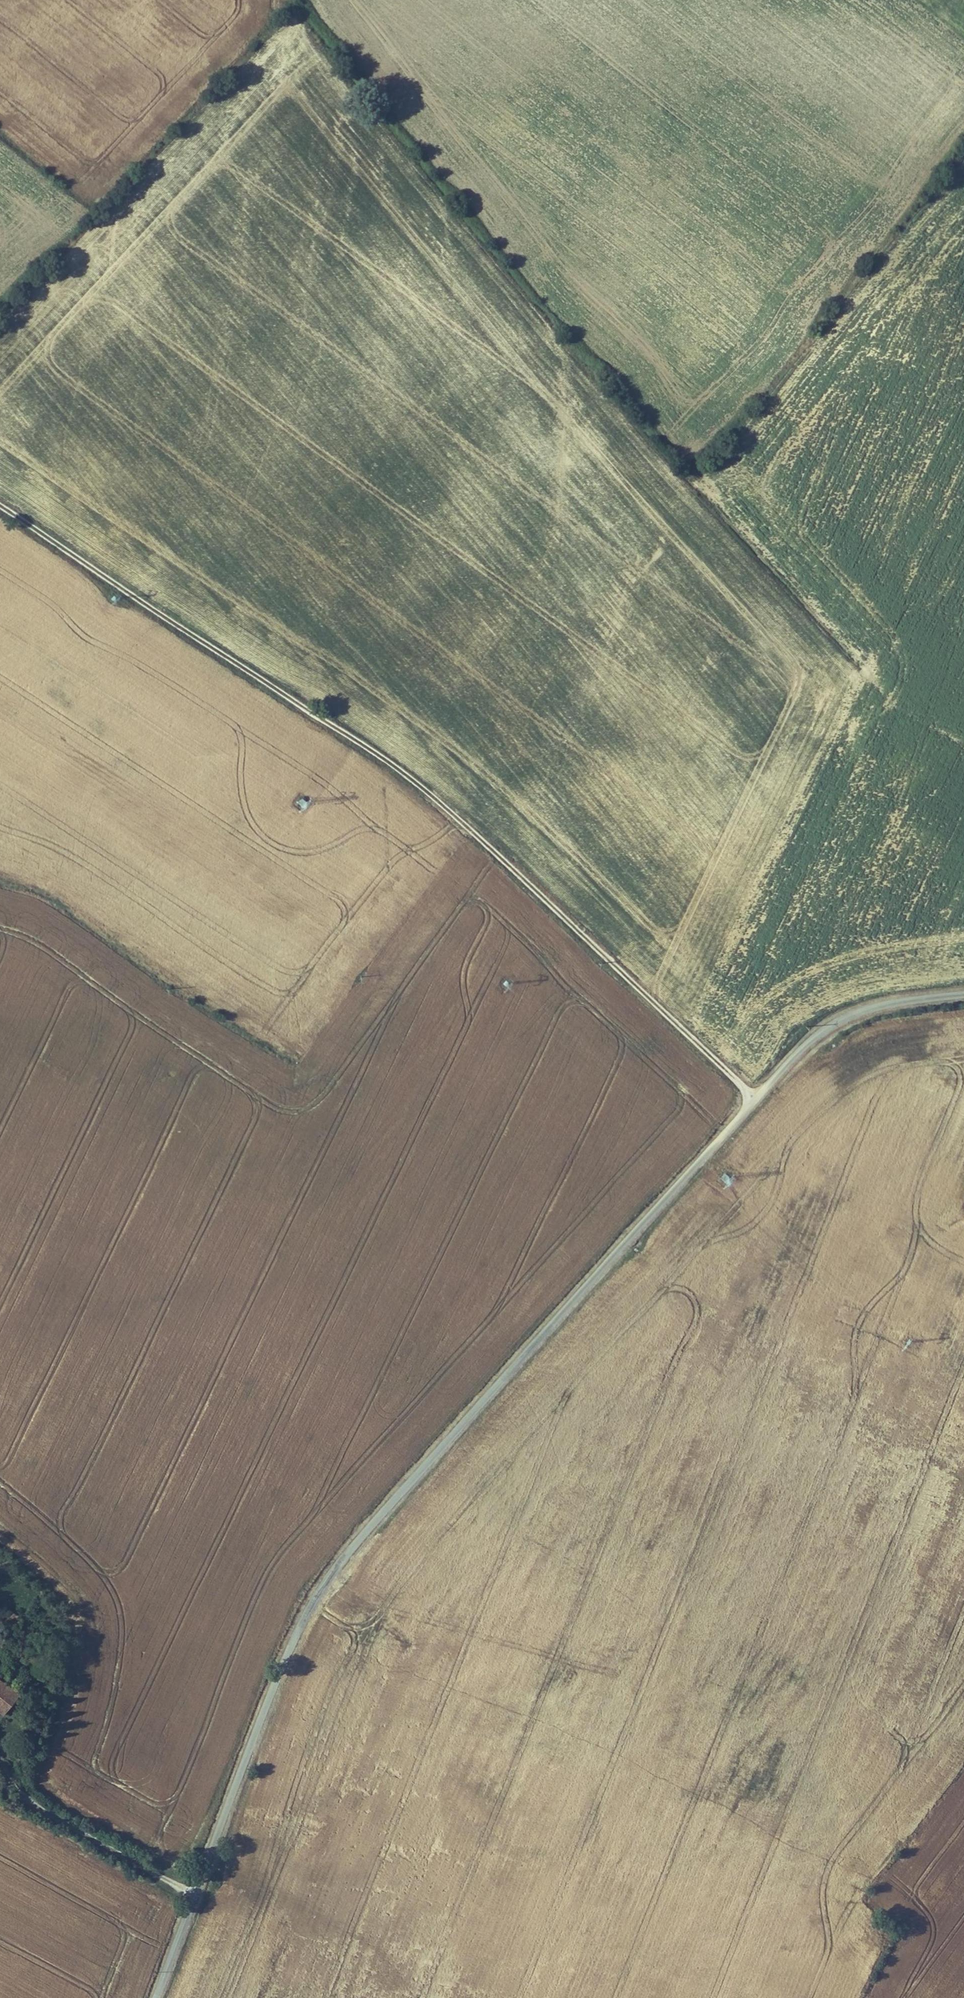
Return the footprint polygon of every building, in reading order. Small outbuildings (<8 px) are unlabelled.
[(5,1686),(0,1694),(0,1711),(14,1692),(5,1686)]
